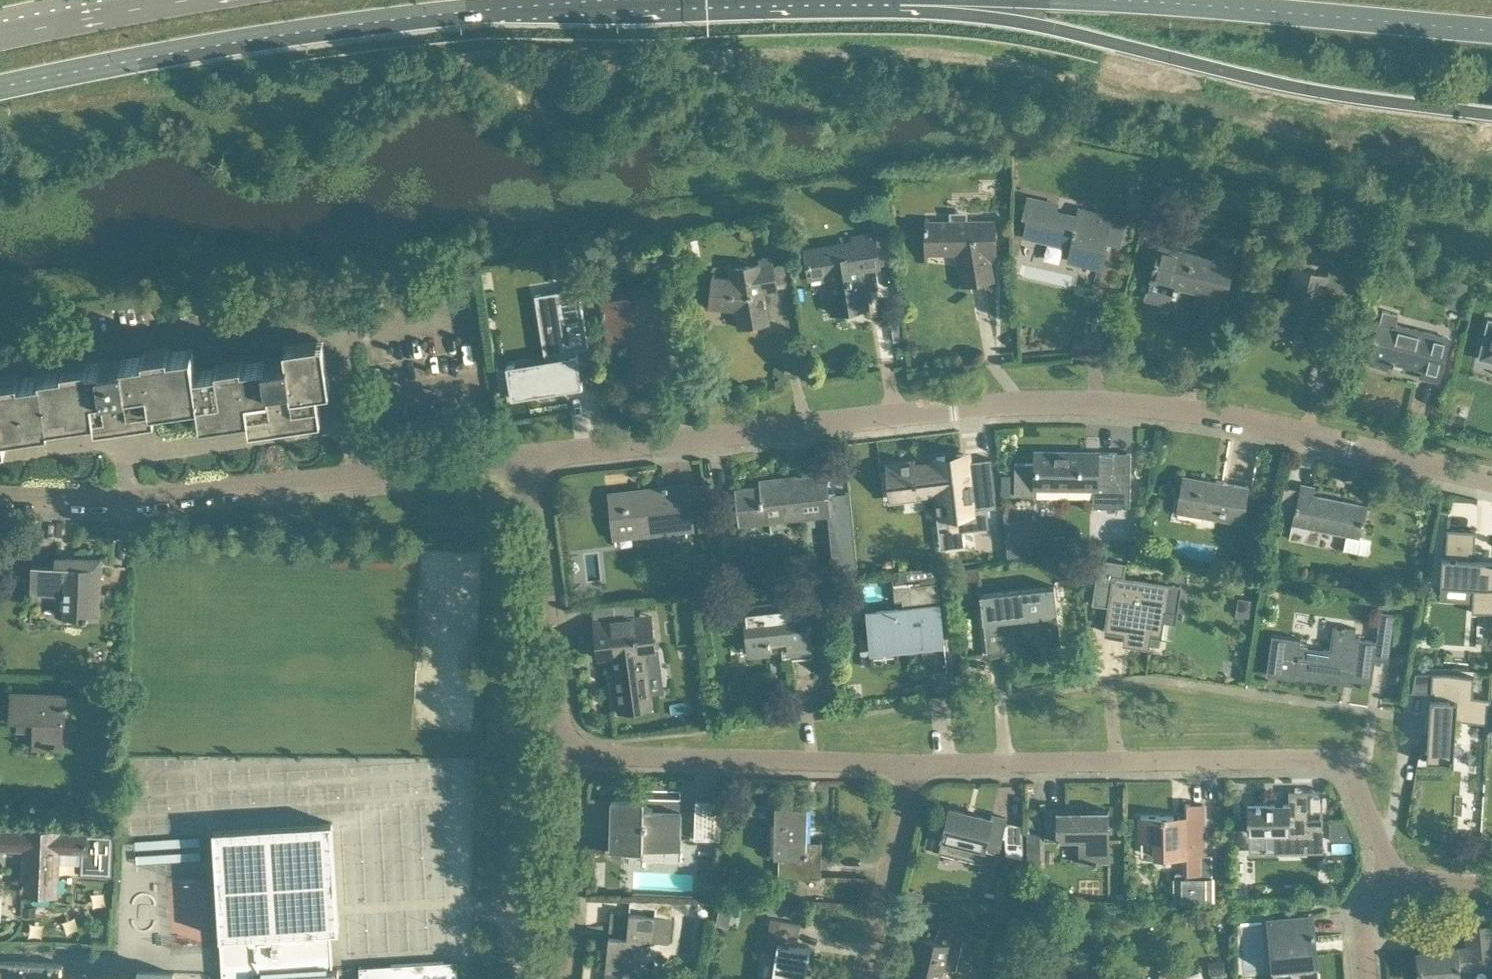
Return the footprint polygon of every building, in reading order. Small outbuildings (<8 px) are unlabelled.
[(1057,203),(1028,197),(1024,217),(1028,218),(1024,237),(1047,242),(1047,243),(1048,244),(1049,240),(1074,245),(1071,257),(1101,264),(1107,238),(1121,241),(1126,219),(1080,209),(1078,218),(1055,213),(1057,203)] [(996,220),(967,220),(967,213),(951,212),(951,221),(925,221),(926,240),(956,240),(963,284),(994,279),(987,240),(995,240),(995,242),(996,242),(996,220)] [(1212,235),(1226,249),(1241,234),(1227,220),(1212,235)] [(806,246),(811,277),(827,275),(833,312),(868,307),(862,269),(880,266),(874,231),(852,234),(852,239),(806,246)] [(1159,245),(1146,296),(1172,303),(1177,286),(1224,299),(1233,264),(1159,245)] [(652,249),(643,251),(645,263),(654,261),(652,249)] [(764,290),(778,288),(774,264),(760,266),(760,263),(730,268),(732,278),(712,277),(709,306),(736,308),(739,327),(769,322),(764,290)] [(1295,265),(1278,333),(1280,333),(1281,328),(1313,336),(1311,341),(1313,341),(1325,296),(1348,302),(1349,300),(1360,303),(1365,283),(1353,280),(1356,271),(1331,265),(1328,273),(1295,265)] [(1454,280),(1450,295),(1464,298),(1468,283),(1454,280)] [(583,386),(578,354),(571,355),(571,359),(569,360),(566,344),(575,343),(576,348),(589,346),(579,288),(552,293),(557,322),(540,325),(547,364),(507,371),(507,366),(497,367),(501,392),(511,390),(512,393),(511,393),(512,398),(528,395),(527,391),(566,384),(567,389),(583,386)] [(671,372),(664,336),(661,319),(676,316),(671,289),(639,295),(639,300),(602,307),(606,330),(629,326),(638,377),(671,372)] [(1378,328),(1371,355),(1422,368),(1420,376),(1438,381),(1449,338),(1394,325),(1397,313),(1382,309),(1378,328)] [(1490,321),(1481,357),(1491,359),(1491,322),(1490,321)] [(285,343),(287,357),(296,416),(321,412),(318,388),(326,387),(319,339),(285,343)] [(212,412),(206,367),(196,369),(193,346),(122,356),(122,358),(130,413),(155,409),(154,398),(197,391),(198,397),(200,396),(202,413),(212,412)] [(296,416),(287,357),(266,360),(275,419),(296,416)] [(130,413),(122,358),(101,361),(109,416),(130,413)] [(275,419),(266,360),(266,358),(206,367),(212,412),(248,407),(251,422),(275,419)] [(109,416),(101,361),(100,359),(41,368),(42,372),(45,372),(51,413),(94,406),(96,418),(109,416)] [(42,372),(0,378),(0,440),(6,439),(4,424),(49,417),(49,419),(52,419),(51,413),(45,372),(42,372)] [(1015,462),(1015,495),(1016,495),(1017,492),(1034,492),(1035,487),(1094,488),(1094,506),(1123,506),(1123,504),(1130,504),(1131,452),(1034,451),(1034,452),(1037,452),(1037,462),(1015,462)] [(889,469),(888,469),(891,497),(939,491),(942,516),(957,514),(959,531),(989,527),(987,508),(997,507),(991,458),(963,461),(963,455),(965,455),(965,453),(937,456),(937,462),(914,465),(913,461),(898,463),(898,464),(889,465),(889,469)] [(760,485),(736,488),(740,525),(828,515),(834,578),(858,576),(850,494),(828,496),(826,475),(831,474),(831,473),(760,480),(760,485)] [(1242,523),(1248,485),(1183,475),(1177,512),(1242,523)] [(1300,489),(1284,486),(1278,511),(1294,514),(1290,537),(1319,543),(1322,530),(1347,535),(1345,549),(1368,554),(1371,551),(1371,550),(1370,547),(1372,538),(1360,536),(1367,505),(1351,501),(1351,503),(1312,494),(1314,487),(1301,484),(1300,489)] [(689,485),(611,493),(616,537),(694,529),(689,485)] [(1025,516),(1006,517),(1009,553),(1025,550),(1025,516)] [(1474,559),(1476,531),(1447,529),(1445,557),(1442,557),(1440,584),(1475,586),(1473,613),(1491,614),(1491,560),(1474,559)] [(33,564),(32,593),(51,593),(51,598),(66,599),(65,613),(100,615),(102,558),(69,557),(68,566),(33,564)] [(977,562),(967,563),(969,576),(978,575),(977,562)] [(902,605),(865,609),(868,650),(922,645),(925,672),(947,670),(936,566),(905,569),(906,585),(893,586),(895,600),(902,599),(902,605)] [(1113,574),(1104,631),(1126,634),(1127,631),(1133,632),(1131,644),(1148,647),(1150,647),(1152,633),(1162,635),(1170,584),(1135,578),(1113,574)] [(981,594),(987,655),(1003,653),(999,620),(1037,616),(1043,662),(1063,660),(1054,585),(981,594)] [(811,650),(805,597),(743,604),(749,655),(766,653),(766,654),(768,653),(767,645),(769,644),(768,642),(787,640),(788,653),(811,650)] [(1381,609),(1378,636),(1392,638),(1396,612),(1381,609)] [(650,705),(643,652),(658,651),(653,613),(594,621),(595,629),(599,656),(615,654),(617,666),(614,667),(621,710),(630,708),(630,711),(641,709),(641,707),(650,705)] [(1302,637),(1271,633),(1266,667),(1295,672),(1295,666),(1320,670),(1321,665),(1339,668),(1338,672),(1372,677),(1377,639),(1355,636),(1357,627),(1343,625),(1341,635),(1333,634),(1331,649),(1301,645),(1302,637)] [(1470,676),(1432,673),(1426,762),(1454,763),(1457,720),(1489,722),(1491,697),(1469,696),(1470,676)] [(34,721),(33,747),(64,748),(65,722),(67,722),(68,694),(12,692),(11,704),(1,704),(1,705),(11,706),(11,719),(0,718),(0,720),(34,721)] [(1288,803),(1248,803),(1248,833),(1277,833),(1277,853),(1323,852),(1323,818),(1308,818),(1307,798),(1288,798),(1288,803)] [(613,799),(611,850),(627,850),(627,853),(641,854),(641,848),(678,850),(680,815),(643,813),(643,800),(628,799),(613,799)] [(696,801),(695,832),(700,832),(700,837),(721,838),(723,802),(696,801)] [(807,842),(808,801),(806,801),(806,805),(767,804),(767,806),(776,806),(775,846),(780,846),(780,876),(823,877),(823,876),(820,876),(821,856),(822,856),(822,839),(821,839),(821,843),(807,842)] [(1010,840),(1027,840),(1026,802),(1009,802),(1010,840)] [(1204,853),(1204,804),(1185,804),(1185,819),(1140,819),(1140,841),(1154,841),(1154,857),(1185,857),(1185,876),(1175,877),(1176,900),(1214,900),(1213,853),(1204,853)] [(1108,861),(1108,812),(1066,812),(1066,806),(1043,806),(1043,839),(1080,838),(1080,862),(1108,861)] [(948,807),(941,837),(938,851),(981,861),(979,868),(993,872),(996,858),(998,850),(1006,817),(1005,817),(1004,820),(992,817),(992,814),(991,814),(990,818),(948,807)] [(338,968),(333,969),(331,931),(339,930),(333,822),(215,829),(219,907),(224,978),(339,978),(338,968)] [(0,845),(0,849),(24,850),(23,894),(59,895),(60,861),(80,862),(80,874),(112,875),(114,834),(61,832),(61,830),(25,829),(25,831),(1,830),(0,845)] [(633,898),(632,906),(643,907),(644,899),(633,898)] [(777,900),(776,911),(792,913),(794,902),(777,900)] [(673,918),(611,912),(610,913),(629,915),(627,937),(609,935),(604,978),(625,978),(625,971),(631,972),(631,970),(640,971),(643,939),(671,942),(673,918)] [(1268,919),(1273,978),(1319,978),(1313,915),(1268,919)] [(766,950),(777,952),(773,978),(806,978),(811,947),(797,945),(801,922),(771,917),(766,950)] [(908,976),(920,978),(945,978),(947,969),(942,968),(943,964),(957,968),(963,941),(968,942),(971,928),(940,920),(936,940),(920,936),(914,961),(912,960),(908,976)] [(1418,951),(1420,978),(1463,978),(1462,970),(1491,967),(1491,926),(1468,927),(1469,948),(1418,951)] [(1224,959),(1211,960),(1212,970),(1225,969),(1224,959)] [(111,978),(63,977),(63,963),(0,960),(0,978),(111,978)] [(458,960),(360,966),(361,978),(459,978),(458,960)] [(1198,970),(1182,976),(1183,978),(1201,978),(1198,970)] [(174,972),(138,971),(138,978),(174,978),(174,972)]
